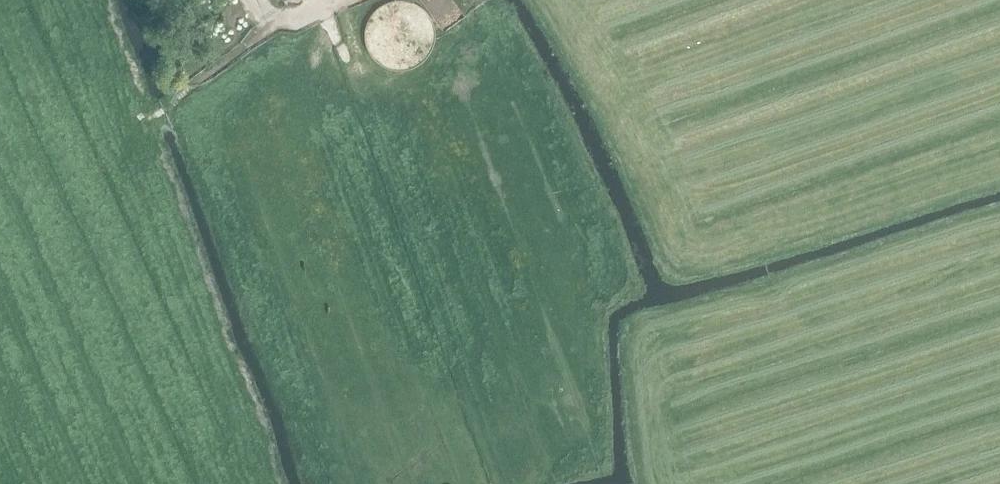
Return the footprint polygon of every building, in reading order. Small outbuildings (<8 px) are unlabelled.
[(438,27),(437,21),(435,14),(431,8),(427,3),(423,0),(381,0),(377,4),(373,9),(369,15),(368,22),(367,29),(368,35),(370,42),(373,48),(378,53),(383,58),(389,61),(396,63),(403,63),(410,62),(416,60),(422,57),(428,52),(432,47),(435,41),(437,34),(438,27)]
